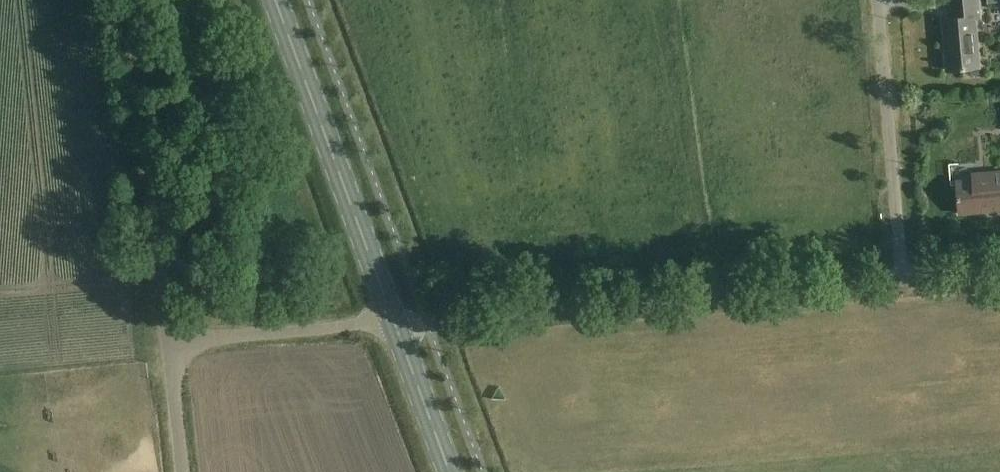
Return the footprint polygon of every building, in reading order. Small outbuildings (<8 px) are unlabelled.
[(979,0),(951,0),(953,17),(943,18),(947,70),(980,67),(976,18),(981,18),(979,0)] [(971,171),(971,179),(957,180),(960,213),(999,210),(999,169),(971,171)]
